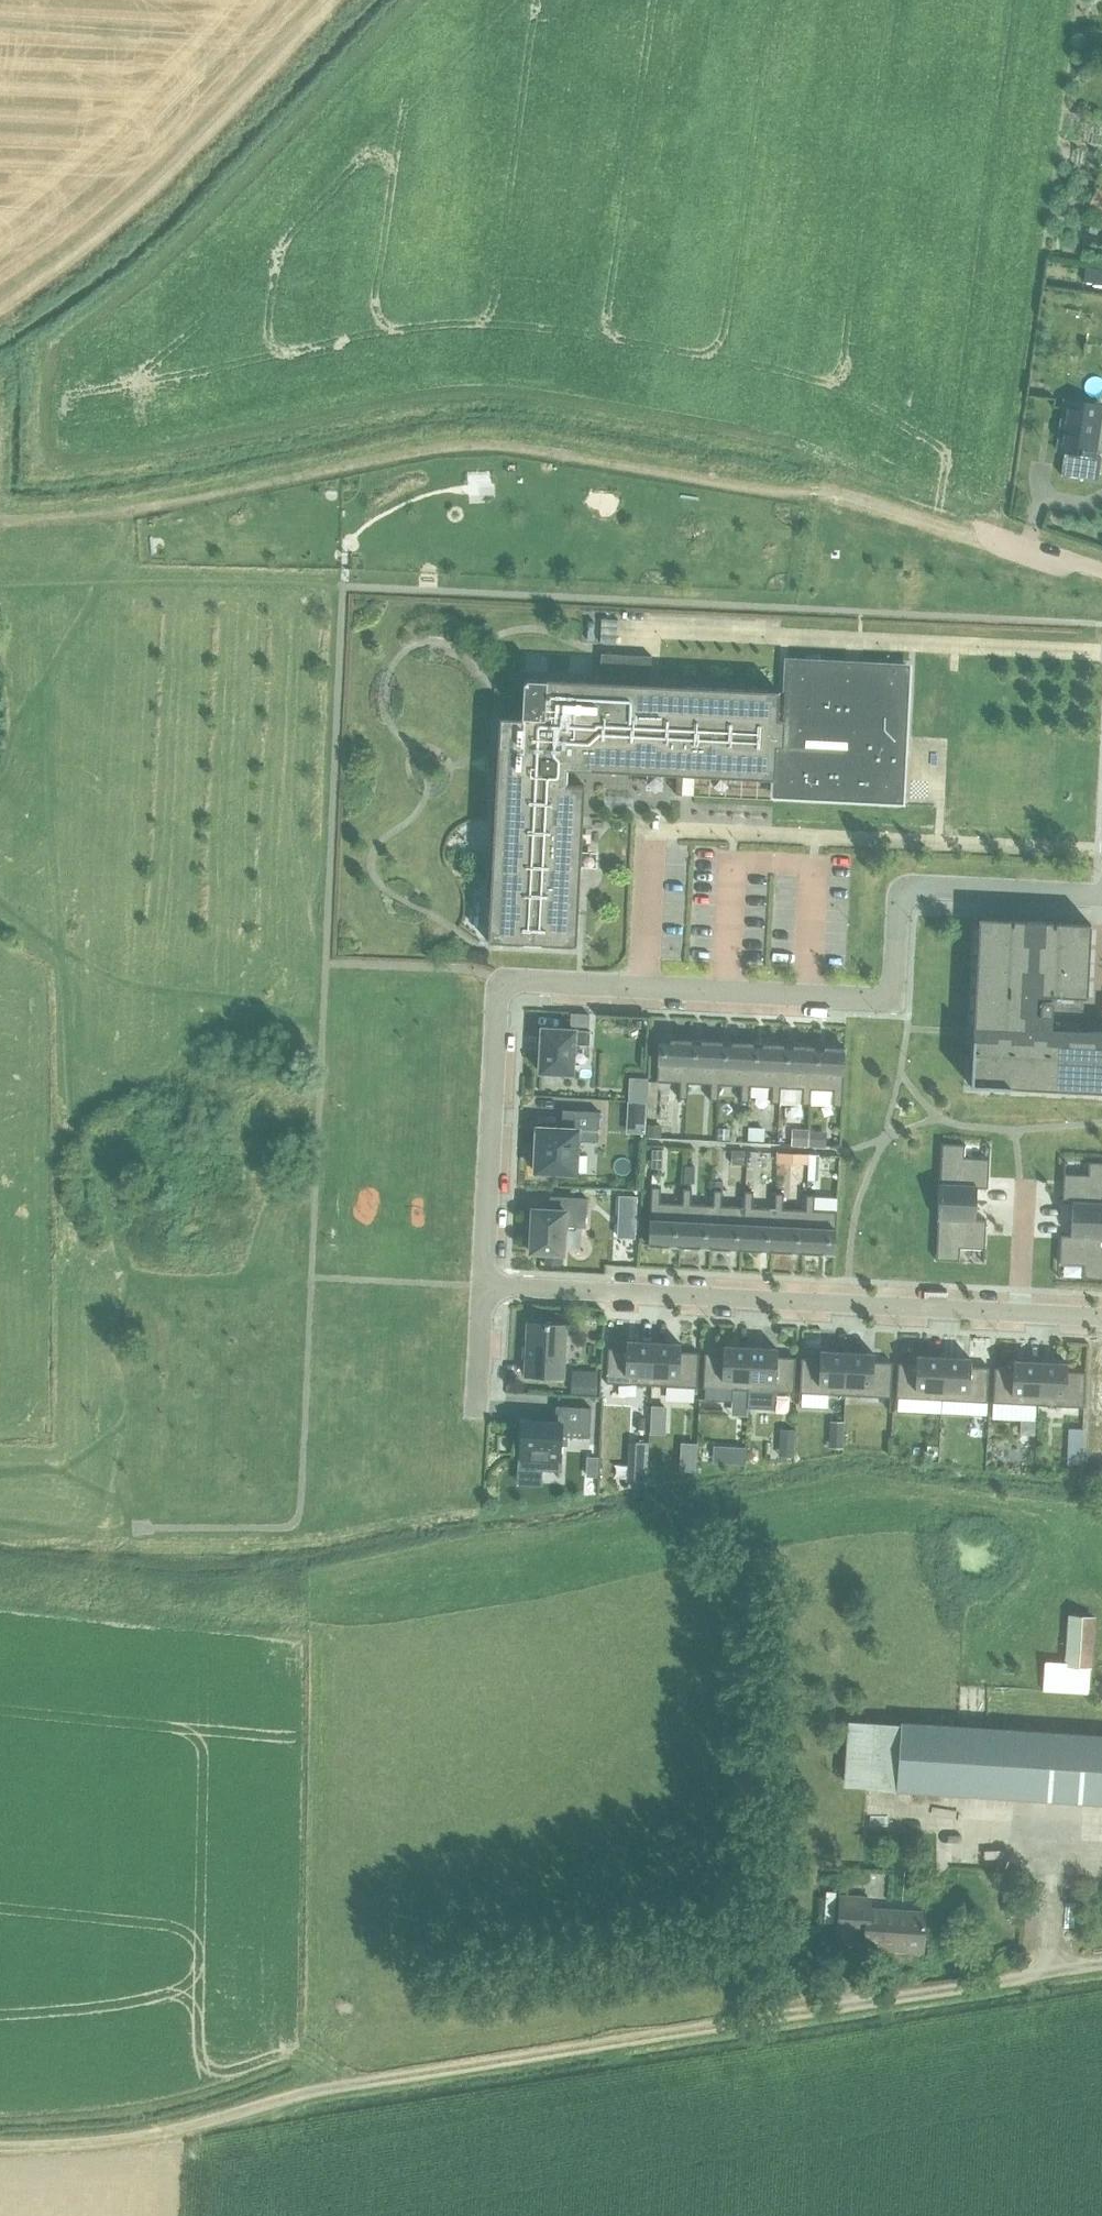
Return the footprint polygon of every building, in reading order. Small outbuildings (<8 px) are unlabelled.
[(1095,454),(1101,405),(1101,404),(1066,398),(1058,450),(1065,451),(1062,474),(1098,479),(1101,455),(1095,454)] [(683,775),(775,780),(780,780),(785,692),(650,685),(651,656),(602,654),(600,682),(524,678),(521,718),(500,717),(488,942),(565,946),(566,914),(578,915),(585,785),(567,784),(567,770),(677,775),(676,794),(682,795),(683,775)] [(786,661),(785,692),(780,780),(775,780),(774,795),(901,801),(907,702),(909,667),(786,661)] [(1066,1031),(1068,1001),(1067,1001),(1067,997),(1088,998),(1091,924),(979,918),(971,1086),(1101,1092),(1101,1032),(1066,1031)] [(573,1074),(574,1044),(590,1045),(590,1030),(542,1028),(540,1072),(573,1074)] [(691,1040),(659,1038),(657,1082),(680,1083),(679,1098),(688,1099),(689,1083),(691,1040)] [(722,1042),(691,1040),(689,1083),(710,1084),(710,1100),(718,1100),(719,1085),(722,1042)] [(752,1043),(722,1042),(719,1085),(741,1086),(740,1101),(749,1102),(750,1086),(752,1043)] [(783,1045),(752,1043),(750,1086),(772,1087),(771,1103),(780,1103),(781,1088),(783,1045)] [(814,1046),(783,1045),(781,1088),(803,1089),(802,1104),(811,1105),(812,1089),(814,1046)] [(814,1046),(812,1089),(834,1091),(833,1106),(842,1106),(845,1048),(814,1046)] [(645,1100),(646,1077),(627,1076),(626,1099),(645,1100)] [(563,1109),(562,1129),(538,1127),(537,1151),(536,1151),(535,1172),(552,1173),(552,1172),(576,1173),(577,1153),(579,1154),(580,1141),(598,1142),(600,1111),(563,1109)] [(725,1109),(723,1131),(740,1132),(742,1110),(725,1109)] [(772,1130),(772,1116),(755,1116),(755,1130),(772,1130)] [(965,1144),(942,1143),(939,1201),(977,1203),(977,1187),(988,1188),(989,1159),(964,1158),(965,1146),(965,1144)] [(1089,1162),(1089,1163),(1090,1163),(1089,1175),(1064,1174),(1062,1202),(1073,1203),(1072,1219),(1101,1221),(1101,1162),(1089,1162)] [(680,1247),(682,1203),(660,1202),(661,1187),(652,1186),(649,1245),(680,1247)] [(711,1248),(713,1205),(691,1204),(692,1188),(683,1188),(682,1203),(680,1247),(711,1248)] [(742,1250),(744,1206),(722,1205),(723,1190),(714,1189),(713,1205),(711,1248),(742,1250)] [(772,1251),(775,1208),(753,1207),(754,1191),(745,1191),(744,1206),(742,1250),(772,1251)] [(772,1251),(803,1253),(805,1210),(783,1208),(784,1193),(776,1193),(775,1208),(772,1251)] [(805,1210),(803,1253),(835,1255),(837,1211),(814,1210),(815,1195),(806,1194),(805,1210)] [(564,1254),(565,1226),(586,1228),(588,1198),(550,1196),(549,1210),(533,1209),(531,1252),(564,1254)] [(977,1203),(939,1201),(936,1260),(959,1261),(960,1259),(959,1259),(959,1247),(985,1249),(986,1220),(976,1219),(977,1203)] [(624,1219),(636,1220),(637,1202),(625,1202),(624,1219)] [(1059,1263),(1084,1265),(1084,1277),(1083,1277),(1083,1278),(1101,1279),(1101,1221),(1072,1219),(1071,1235),(1061,1235),(1059,1263)] [(527,1323),(524,1375),(564,1377),(567,1325),(527,1323)] [(652,1385),(654,1342),(627,1341),(627,1349),(608,1348),(606,1383),(652,1385)] [(654,1342),(652,1385),(698,1388),(699,1352),(681,1351),(681,1344),(654,1342)] [(705,1353),(703,1388),(705,1388),(705,1399),(732,1401),(733,1389),(749,1390),(751,1347),(724,1346),(723,1354),(705,1353)] [(749,1390),(748,1408),(774,1409),(774,1391),(794,1392),(796,1357),(778,1356),(778,1349),(751,1347),(749,1390)] [(800,1393),(799,1404),(828,1406),(829,1394),(845,1395),(848,1352),(820,1351),(820,1359),(801,1358),(800,1393)] [(848,1352),(845,1395),(891,1397),(893,1362),(874,1361),(875,1353),(848,1352)] [(942,1400),(944,1357),(917,1356),(917,1363),(898,1362),(896,1398),(942,1400)] [(944,1357),(942,1400),(988,1402),(990,1367),(971,1366),(971,1358),(944,1357)] [(1039,1405),(1041,1362),(1014,1361),(1013,1368),(995,1367),(993,1403),(1039,1405)] [(1041,1362),(1039,1405),(1084,1407),(1086,1372),(1068,1371),(1068,1363),(1041,1362)] [(520,1458),(519,1481),(539,1482),(540,1468),(560,1469),(561,1445),(567,1445),(568,1436),(590,1438),(591,1407),(556,1406),(555,1423),(549,1422),(548,1422),(539,1422),(537,1421),(531,1421),(522,1421),(522,1429),(520,1458)] [(830,1421),(829,1429),(843,1429),(844,1422),(830,1421)] [(1083,1461),(1084,1429),(1069,1428),(1067,1460),(1083,1461)] [(780,1430),(780,1438),(794,1438),(794,1431),(780,1430)] [(637,1464),(637,1449),(623,1449),(624,1474),(653,1474),(653,1464),(637,1464)] [(1092,1667),(1095,1616),(1069,1614),(1066,1661),(1047,1660),(1045,1688),(1087,1691),(1088,1667),(1092,1667)] [(899,1790),(1101,1803),(1101,1735),(904,1722),(901,1722),(901,1724),(852,1721),(848,1785),(897,1789),(897,1790),(899,1790)] [(865,1946),(922,1950),(925,1913),(869,1909),(870,1898),(841,1896),(838,1935),(866,1937),(865,1946)]
